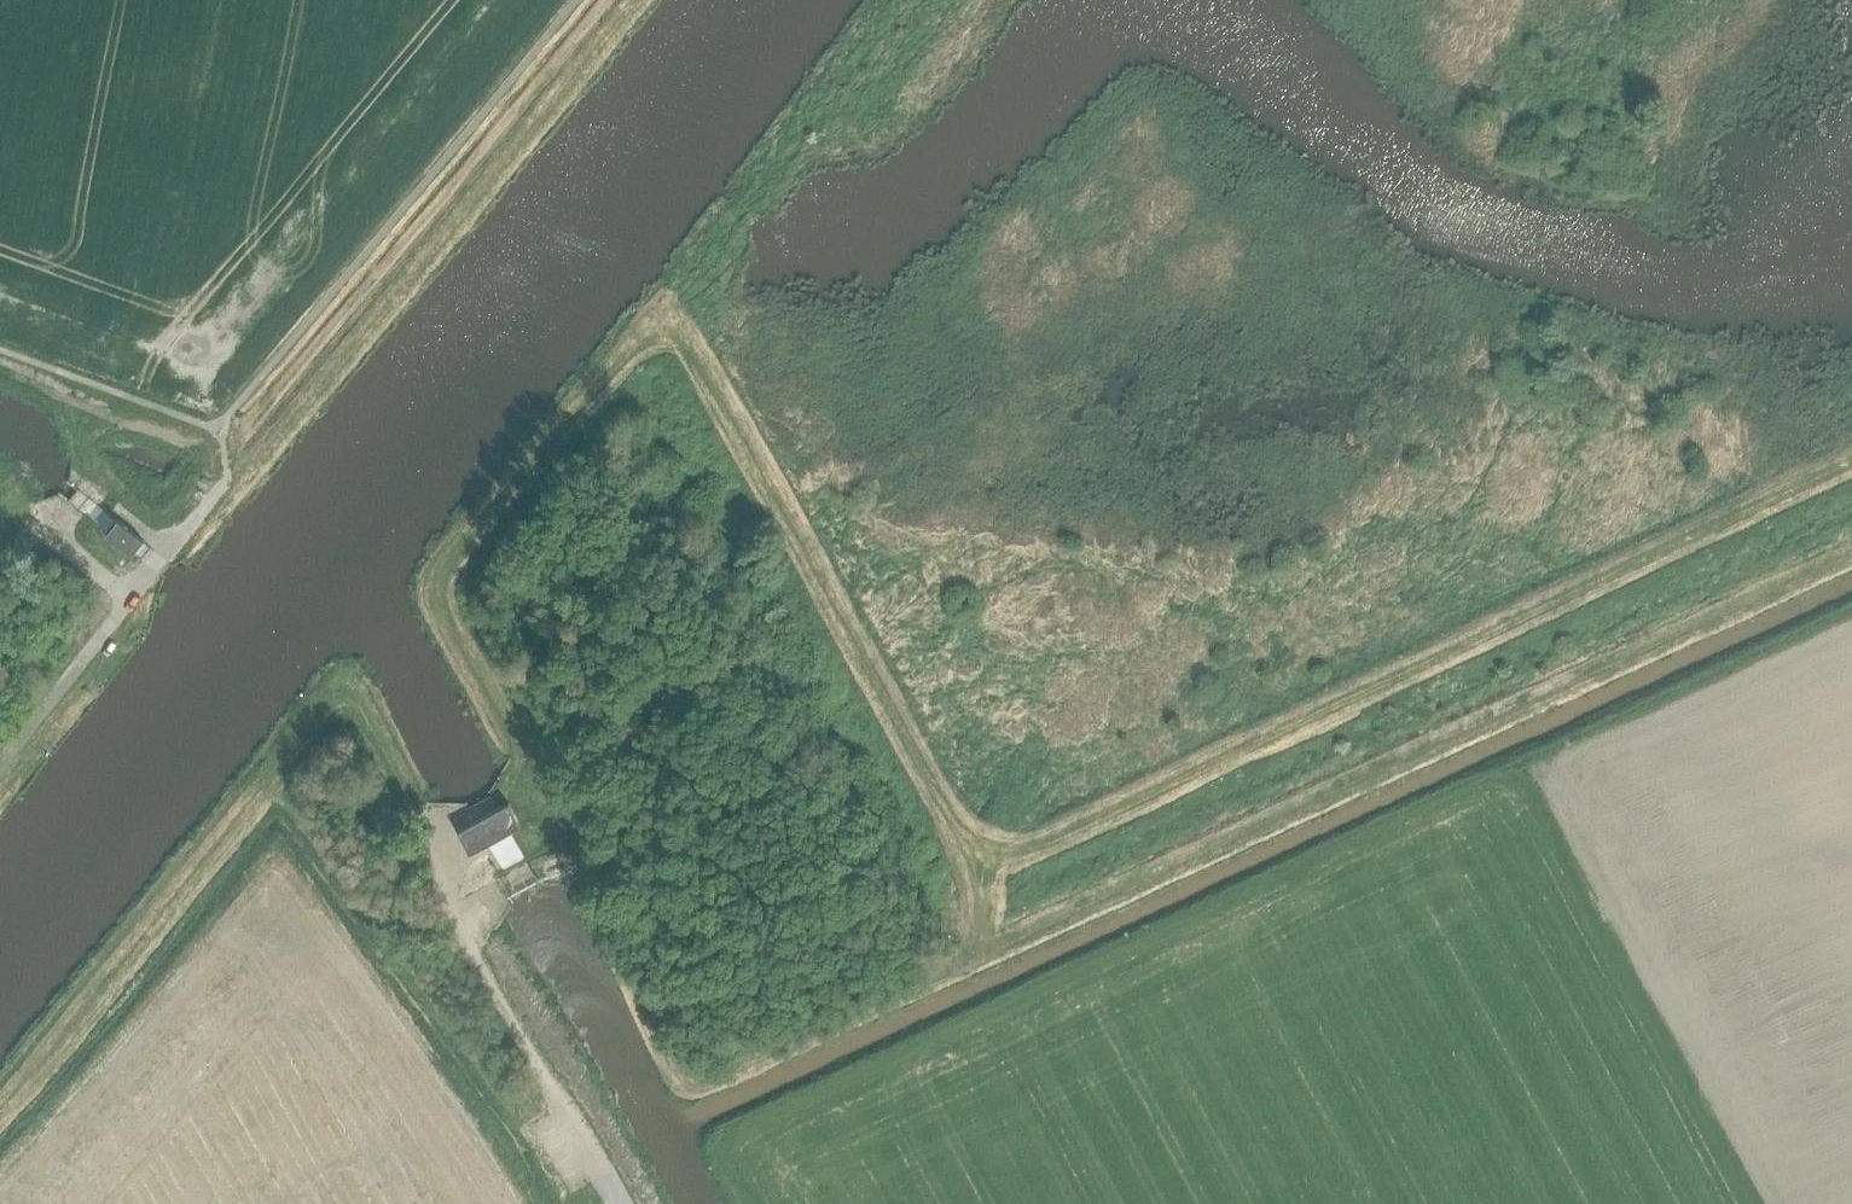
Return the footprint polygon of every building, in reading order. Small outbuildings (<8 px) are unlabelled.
[(121,520),(109,533),(133,554),(144,541),(121,520)] [(521,825),(509,804),(458,832),(469,853),(521,825)]
